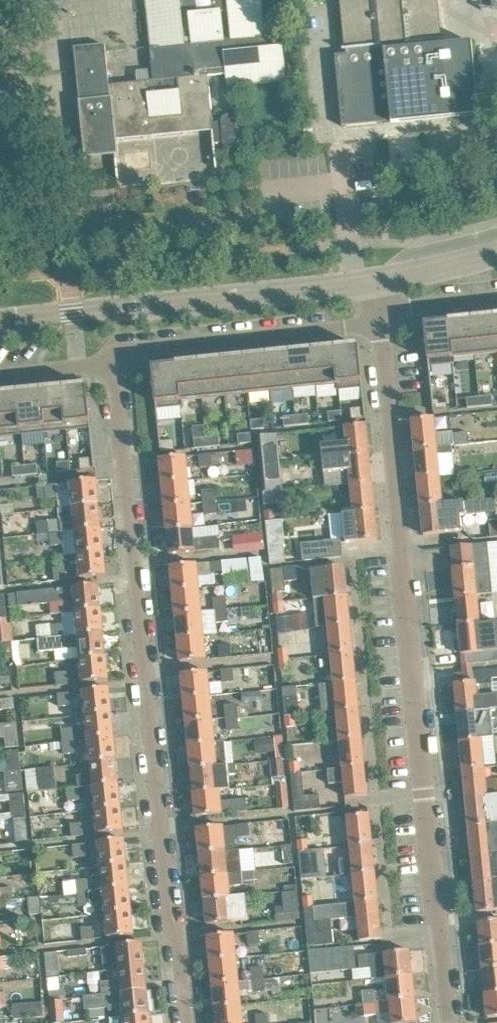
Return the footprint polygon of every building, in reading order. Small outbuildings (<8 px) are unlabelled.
[(77,71),(85,150),(114,147),(118,179),(119,178),(115,140),(212,130),(216,169),(217,169),(215,143),(221,143),(223,147),(226,149),(230,150),(234,150),(237,147),(239,144),(240,140),(240,137),(238,133),(237,129),(237,122),(236,118),(233,116),(230,114),(227,114),(223,116),(221,118),(220,122),(213,122),(208,76),(226,74),(227,87),(286,81),(283,46),(267,48),(262,0),(146,0),(154,81),(109,85),(105,45),(103,45),(103,46),(77,49),(77,48),(75,48),(77,71)] [(343,33),(347,33),(349,49),(343,49),(343,50),(346,50),(346,54),(335,55),(342,126),(383,122),(382,119),(391,118),(391,119),(392,122),(478,113),(471,43),(443,46),(443,45),(442,45),(442,41),(444,40),(444,39),(438,40),(437,24),(441,23),(438,1),(434,1),(434,0),(340,0),(343,33)] [(475,355),(496,353),(496,348),(494,317),(471,319),(475,355)] [(475,355),(471,319),(448,321),(452,358),(454,357),(475,355)] [(452,358),(448,321),(424,324),(429,366),(455,363),(454,357),(452,358)] [(339,390),(363,388),(359,345),(335,348),(339,390)] [(312,350),(316,386),(337,384),(338,390),(339,390),(335,348),(312,350)] [(293,389),(316,386),(312,350),(289,353),(293,389)] [(271,391),(293,389),(289,353),(267,355),(271,391)] [(244,357),(248,394),(271,391),(267,355),(244,357)] [(221,360),(225,396),(248,394),(244,357),(221,360)] [(203,398),(225,396),(221,360),(199,362),(203,398)] [(182,400),(203,398),(199,362),(176,364),(180,407),(182,406),(182,400)] [(180,407),(176,364),(152,367),(156,409),(180,407)] [(67,430),(91,428),(87,385),(63,388),(67,430)] [(40,390),(44,432),(67,430),(63,388),(40,390)] [(22,435),(44,432),(40,390),(18,392),(22,435)] [(22,435),(18,392),(0,394),(0,437),(22,435)] [(492,395),(479,397),(480,406),(493,405),(492,395)] [(467,398),(468,408),(480,406),(479,397),(467,398)] [(447,399),(432,400),(434,411),(448,410),(447,399)] [(366,418),(365,407),(351,409),(352,419),(366,418)] [(329,422),(342,421),(341,411),(328,412),(329,422)] [(309,414),(296,415),(297,425),(310,424),(309,414)] [(284,417),(285,426),(297,425),(296,415),(284,417)] [(433,418),(431,418),(412,420),(415,449),(436,447),(433,418)] [(252,430),(265,428),(264,419),(251,420),(252,430)] [(370,454),(367,425),(345,427),(347,443),(321,445),(322,458),(370,454)] [(238,434),(239,444),(252,443),(251,433),(238,434)] [(468,433),(454,434),(455,446),(469,445),(468,433)] [(279,463),(276,434),(258,436),(261,465),(279,463)] [(207,438),(208,447),(220,446),(219,436),(207,438)] [(207,438),(194,439),(195,449),(208,447),(207,438)] [(161,452),(175,451),(174,440),(160,441),(161,452)] [(439,475),(437,456),(453,454),(452,446),(436,447),(415,449),(418,477),(439,475)] [(199,456),(200,468),(213,467),(212,454),(199,456)] [(372,482),(370,454),(322,458),(324,473),(328,473),(329,486),(351,484),(372,482)] [(185,456),(180,457),(160,459),(163,483),(187,480),(185,456)] [(80,459),(81,470),(95,468),(94,458),(80,459)] [(57,462),(58,472),(71,471),(70,461),(57,462)] [(282,491),(279,463),(261,465),(264,493),(282,491)] [(38,474),(37,464),(25,466),(26,475),(38,474)] [(12,467),(13,476),(26,475),(25,466),(12,467)] [(442,504),(439,475),(418,477),(421,506),(442,504)] [(99,504),(96,480),(71,483),(74,507),(99,504)] [(190,504),(187,480),(163,483),(165,506),(190,504)] [(375,511),(372,482),(351,484),(354,513),(375,511)] [(58,485),(37,487),(38,500),(59,498),(58,485)] [(202,490),(204,502),(216,501),(215,489),(202,490)] [(285,504),(285,496),(284,491),(282,491),(264,493),(263,493),(265,506),(285,504)] [(475,500),(476,514),(496,512),(496,500),(496,498),(475,500)] [(218,514),(216,501),(204,502),(205,516),(208,515),(218,514)] [(466,501),(442,504),(421,506),(424,535),(464,531),(462,515),(467,515),(466,501)] [(205,516),(204,502),(190,504),(165,506),(168,530),(192,528),(209,526),(208,515),(205,516)] [(101,528),(99,504),(74,507),(60,508),(61,520),(62,533),(63,533),(76,531),(76,530),(101,528)] [(276,520),(275,510),(265,511),(266,521),(276,520)] [(378,539),(375,511),(354,513),(354,514),(329,516),(331,540),(301,543),(303,561),(343,557),(342,543),(378,539)] [(62,533),(61,520),(37,522),(38,535),(51,534),(62,533)] [(104,552),(101,528),(76,530),(76,531),(78,554),(104,552)] [(192,528),(168,530),(170,554),(195,552),(195,551),(209,550),(208,538),(193,539),(192,528)] [(63,533),(62,533),(51,534),(52,547),(64,545),(63,533)] [(239,552),(264,550),(263,536),(238,539),(239,552)] [(221,549),(220,537),(208,538),(209,550),(221,549)] [(284,540),(269,541),(271,565),(286,563),(284,540)] [(488,543),(471,545),(451,547),(456,597),(477,595),(493,593),(488,543)] [(106,576),(104,552),(78,554),(78,555),(67,556),(69,579),(80,578),(106,576)] [(264,581),(262,557),(211,562),(212,572),(216,572),(216,576),(251,573),(252,582),(264,581)] [(212,572),(211,562),(171,566),(174,590),(199,588),(217,586),(216,576),(216,572),(212,572)] [(296,566),(281,568),(281,569),(271,570),(273,593),(273,602),(284,601),(283,593),(286,592),(285,582),(297,581),(296,566)] [(54,569),(55,581),(67,580),(66,567),(54,569)] [(348,596),(345,567),(311,570),(314,600),(326,598),(348,596)] [(101,609),(99,585),(73,587),(73,588),(60,589),(59,589),(17,593),(17,594),(8,595),(10,608),(19,607),(52,603),(53,614),(76,612),(101,609)] [(201,611),(199,588),(174,590),(176,614),(201,611)] [(480,623),(477,595),(456,597),(459,625),(480,623)] [(350,624),(348,596),(326,598),(314,600),(317,627),(329,626),(350,624)] [(213,598),(215,609),(227,608),(226,597),(213,598)] [(285,613),(284,601),(273,602),(274,614),(285,613)] [(228,623),(227,610),(227,608),(215,609),(216,624),(228,623)] [(104,633),(101,609),(76,612),(78,635),(104,633)] [(203,635),(201,611),(176,614),(178,638),(203,635)] [(7,619),(0,620),(0,643),(12,642),(15,642),(13,624),(8,624),(7,619)] [(481,624),(480,623),(459,625),(463,665),(496,661),(496,623),(481,624)] [(51,626),(52,638),(66,637),(64,624),(51,626)] [(353,652),(350,624),(329,626),(331,654),(353,652)] [(106,656),(104,633),(78,635),(66,637),(52,638),(38,639),(39,653),(80,648),(81,659),(106,656)] [(206,659),(203,635),(178,638),(181,662),(206,659)] [(20,641),(15,642),(12,642),(14,658),(15,667),(23,666),(20,641)] [(12,642),(0,643),(0,657),(0,659),(14,658),(12,642)] [(219,659),(231,658),(230,645),(218,646),(219,659)] [(278,650),(279,658),(289,657),(288,649),(278,650)] [(356,682),(353,652),(331,654),(334,684),(356,682)] [(108,680),(106,656),(81,659),(83,683),(108,680)] [(290,670),(289,657),(279,658),(280,671),(290,670)] [(235,682),(233,669),(221,670),(223,683),(235,682)] [(484,671),(484,679),(493,679),(496,678),(496,670),(484,671)] [(182,674),(184,698),(209,695),(207,671),(182,674)] [(56,673),(57,686),(69,685),(68,672),(56,673)] [(454,673),(458,712),(496,708),(496,696),(492,697),(491,684),(477,685),(476,680),(475,672),(464,673),(454,673)] [(359,709),(356,682),(334,684),(320,685),(322,713),(337,711),(359,709)] [(299,705),(298,697),(297,688),(296,686),(283,687),(286,717),(295,716),(308,715),(307,704),(299,705)] [(112,713),(109,689),(85,691),(87,715),(112,713)] [(59,694),(60,707),(72,706),(71,692),(59,694)] [(212,719),(209,695),(184,698),(187,721),(212,719)] [(0,700),(0,711),(15,710),(14,698),(0,700)] [(225,705),(226,718),(238,717),(237,704),(225,705)] [(496,718),(496,708),(458,712),(461,741),(483,739),(494,738),(492,719),(496,718)] [(362,738),(359,709),(337,711),(340,740),(362,738)] [(114,736),(112,713),(87,715),(89,739),(114,736)] [(295,716),(286,717),(285,717),(286,727),(296,726),(295,716)] [(227,731),(240,730),(238,717),(226,718),(227,731)] [(189,746),(214,743),(212,719),(187,721),(189,746)] [(19,748),(17,727),(4,728),(6,749),(19,748)] [(74,728),(53,730),(54,743),(62,742),(75,741),(74,728)] [(116,760),(114,736),(89,739),(92,762),(116,760)] [(285,760),(282,736),(256,739),(257,754),(276,752),(277,761),(283,760),(285,760)] [(365,766),(362,738),(340,740),(343,768),(365,766)] [(494,738),(483,739),(461,741),(464,770),(486,768),(496,767),(494,738)] [(76,754),(75,741),(62,742),(64,755),(76,754)] [(226,742),(214,743),(189,746),(191,769),(228,765),(226,742)] [(21,770),(19,751),(6,752),(8,771),(4,771),(4,772),(21,770)] [(119,783),(116,760),(92,762),(93,775),(77,776),(78,787),(119,783)] [(285,776),(283,760),(277,761),(270,761),(272,785),(276,784),(287,783),(287,776),(285,776)] [(301,772),(300,762),(290,763),(291,773),(301,772)] [(230,775),(238,774),(237,764),(228,765),(191,769),(194,793),(219,790),(219,792),(232,790),(230,775)] [(367,795),(365,766),(343,768),(328,770),(329,785),(344,784),(346,797),(367,795)] [(26,771),(28,793),(56,790),(54,768),(26,771)] [(487,780),(486,768),(464,770),(466,798),(496,795),(496,779),(487,780)] [(24,790),(21,770),(4,772),(6,792),(24,790)] [(304,797),(301,772),(291,773),(292,784),(295,810),(320,809),(319,796),(304,797)] [(121,808),(119,783),(78,787),(67,788),(69,802),(81,800),(80,788),(94,787),(96,810),(121,808)] [(290,808),(287,783),(276,784),(278,809),(290,808)] [(220,802),(219,792),(219,790),(194,793),(196,817),(222,814),(236,812),(236,813),(247,812),(246,799),(220,802)] [(10,795),(12,815),(13,819),(26,817),(26,814),(24,794),(10,795)] [(466,798),(469,825),(496,822),(496,795),(466,798)] [(123,832),(121,808),(96,810),(97,821),(86,822),(87,835),(98,834),(123,832)] [(369,815),(347,817),(350,846),(372,843),(369,815)] [(29,842),(26,817),(13,819),(12,819),(13,835),(0,836),(1,845),(29,842)] [(84,835),(83,822),(71,824),(72,837),(84,835)] [(259,822),(249,823),(237,824),(237,825),(239,838),(260,836),(259,822)] [(469,825),(472,854),(496,852),(496,822),(469,825)] [(239,838),(237,825),(223,826),(198,828),(200,853),(240,849),(239,838)] [(127,864),(124,840),(99,842),(101,866),(127,864)] [(307,840),(297,841),(298,850),(308,849),(307,840)] [(375,872),(372,843),(350,846),(351,858),(339,859),(341,876),(353,875),(352,874),(375,872)] [(86,857),(85,844),(73,845),(74,858),(86,857)] [(283,846),(284,864),(294,864),(292,845),(283,846)] [(242,873),(242,872),(240,849),(200,853),(202,877),(242,873)] [(312,850),(309,850),(308,849),(298,850),(300,862),(302,879),(314,878),(314,871),(313,866),(312,850)] [(472,854),(475,883),(496,881),(496,852),(472,854)] [(129,888),(127,864),(101,866),(103,890),(129,888)] [(242,872),(242,873),(243,885),(255,884),(254,871),(242,872)] [(378,900),(375,872),(352,874),(353,875),(355,902),(378,900)] [(243,885),(242,873),(202,877),(205,900),(230,898),(229,887),(243,885)] [(77,880),(77,881),(78,891),(78,894),(91,892),(89,879),(77,880)] [(475,883),(476,895),(471,895),(473,909),(477,909),(477,912),(496,910),(496,881),(475,883)] [(304,908),(305,908),(314,907),(312,884),(302,885),(304,908)] [(0,888),(0,900),(13,899),(13,887),(0,888)] [(132,911),(129,888),(103,890),(91,892),(92,905),(105,903),(106,914),(132,911)] [(246,896),(230,898),(205,900),(207,924),(249,920),(246,896)] [(41,914),(40,905),(40,897),(29,898),(30,915),(41,914)] [(378,900),(355,902),(314,907),(305,908),(308,947),(334,945),(332,920),(357,917),(358,932),(381,929),(378,900)] [(8,913),(7,901),(0,901),(0,914),(8,913)] [(301,918),(300,906),(278,908),(279,920),(301,918)] [(134,935),(132,911),(106,914),(108,938),(134,935)] [(478,922),(481,946),(496,944),(496,920),(478,922)] [(83,940),(95,939),(93,925),(81,925),(83,940)] [(248,932),(249,945),(261,944),(259,931),(248,932)] [(234,933),(228,934),(208,936),(211,960),(236,957),(234,933)] [(145,967),(143,942),(117,945),(102,947),(105,971),(119,970),(118,970),(145,967)] [(481,946),(483,970),(496,968),(496,944),(481,946)] [(311,974),(354,969),(352,947),(309,951),(311,974)] [(87,949),(68,951),(69,958),(88,956),(87,949)] [(413,975),(410,950),(362,955),(358,955),(360,968),(370,967),(372,978),(387,977),(413,975)] [(45,953),(48,976),(60,975),(58,952),(45,953)] [(239,981),(236,957),(211,960),(213,984),(239,981)] [(147,990),(145,967),(118,970),(119,970),(120,980),(101,982),(102,994),(147,990)] [(264,979),(263,967),(251,968),(252,980),(264,979)] [(483,970),(486,994),(496,992),(496,968),(483,970)] [(415,999),(413,975),(387,977),(388,990),(375,991),(375,990),(363,991),(364,1004),(415,999)] [(265,992),(264,979),(252,980),(253,993),(265,992)] [(239,981),(213,984),(216,1008),(241,1005),(239,981)] [(348,982),(313,985),(313,995),(349,992),(348,982)] [(149,1001),(147,990),(102,994),(84,996),(86,1010),(109,1008),(110,1019),(123,1018),(150,1015),(150,1012),(155,1012),(153,1001),(149,1001)] [(66,991),(62,992),(50,993),(50,1001),(64,1000),(67,999),(66,991)] [(364,1004),(363,991),(354,992),(355,1005),(356,1005),(364,1004)] [(486,994),(488,1017),(496,1017),(496,992),(486,994)] [(364,1004),(356,1005),(357,1017),(390,1014),(391,1022),(417,1022),(415,999),(364,1004)] [(64,1000),(50,1001),(51,1012),(50,1012),(51,1017),(52,1017),(52,1022),(65,1022),(66,1022),(64,1000)] [(15,1020),(44,1018),(43,1012),(42,1003),(13,1005),(15,1020)] [(241,1005),(216,1008),(217,1022),(243,1022),(241,1005)] [(257,1022),(269,1022),(268,1014),(256,1015),(257,1022)]
